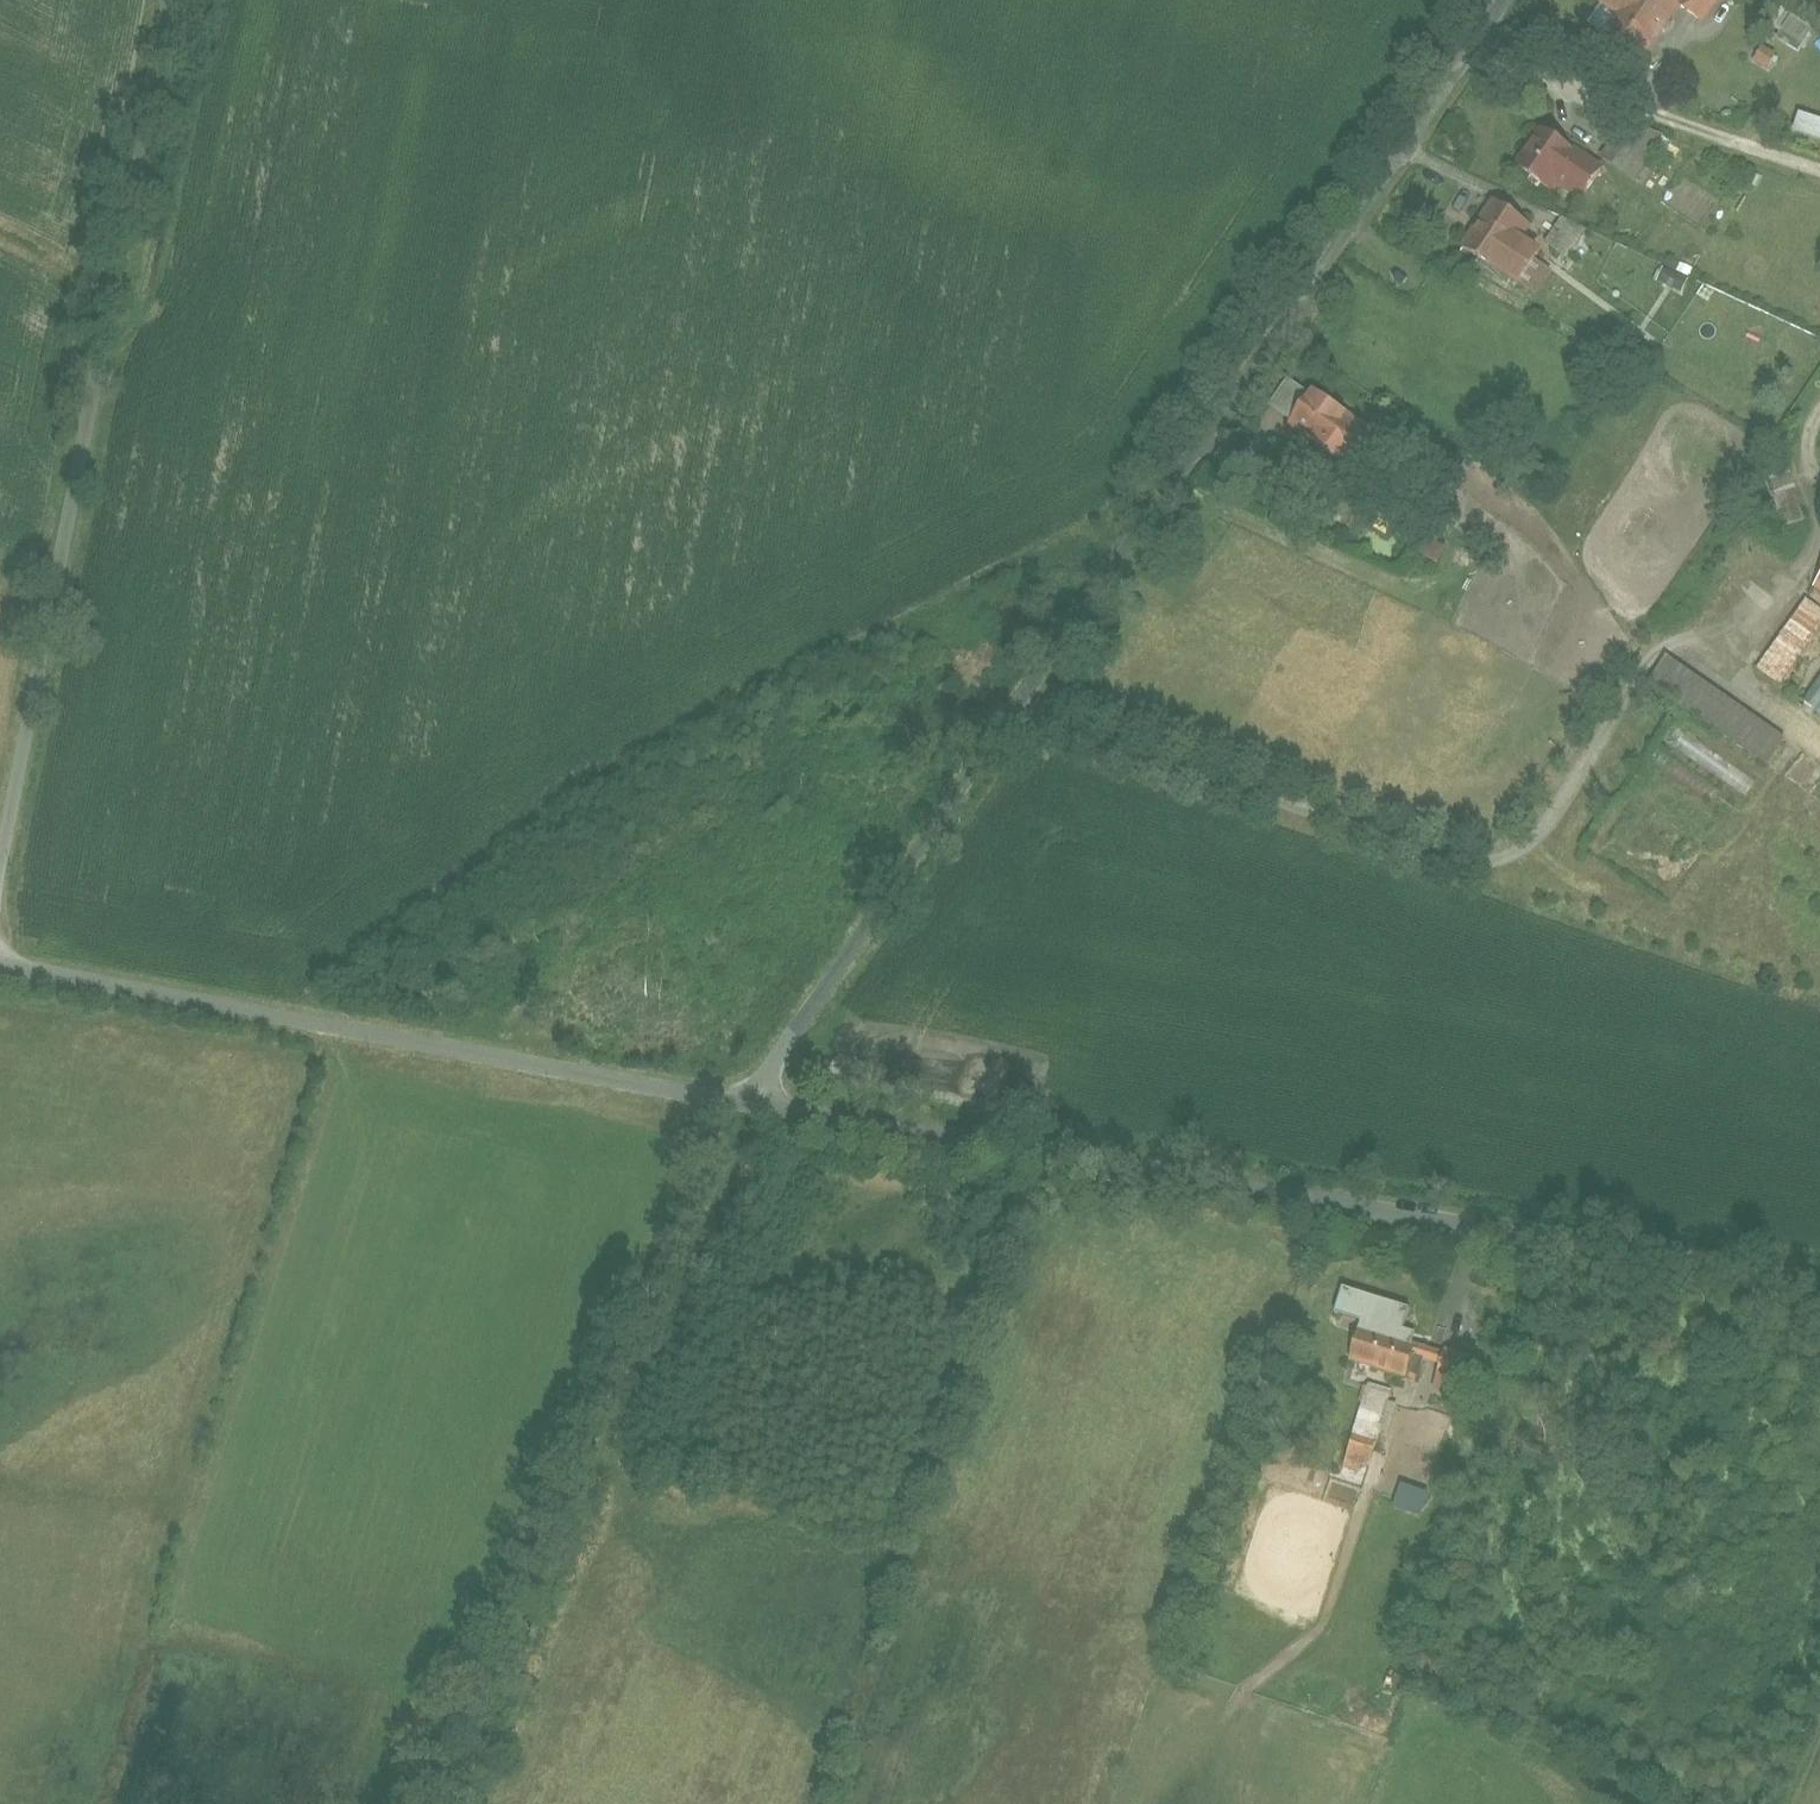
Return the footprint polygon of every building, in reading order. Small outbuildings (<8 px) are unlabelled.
[(1625,14),(1606,43),(1645,68),(1682,10),(1686,3),(1681,0),(1602,0),(1625,14)] [(1682,10),(1707,23),(1721,0),(1681,0),(1686,3),(1682,10)] [(1761,63),(1775,68),(1780,53),(1767,48),(1761,63)] [(1800,131),(1819,138),(1819,120),(1806,115),(1800,131)] [(1633,117),(1612,164),(1649,180),(1670,133),(1633,117)] [(1544,130),(1519,169),(1557,193),(1563,184),(1594,204),(1613,174),(1544,130)] [(1469,248),(1531,286),(1549,255),(1526,241),(1534,229),(1495,206),(1469,248)] [(1567,219),(1550,244),(1566,255),(1583,230),(1567,219)] [(1671,265),(1663,281),(1688,293),(1696,277),(1671,265)] [(1317,393),(1295,428),(1345,459),(1366,424),(1317,393)] [(1464,467),(1419,440),(1405,462),(1450,490),(1464,467)] [(1804,602),(1759,674),(1786,691),(1819,636),(1819,611),(1804,602)] [(1673,660),(1657,684),(1773,765),(1789,741),(1673,660)] [(1812,699),(1819,705),(1819,688),(1812,699)] [(1419,1350),(1360,1334),(1350,1367),(1409,1383),(1415,1362),(1419,1350)] [(1444,1357),(1419,1350),(1415,1362),(1440,1369),(1444,1357)] [(1476,1366),(1444,1357),(1440,1369),(1435,1386),(1467,1395),(1476,1366)] [(1378,1441),(1391,1393),(1370,1387),(1356,1435),(1378,1441)] [(1354,1503),(1359,1488),(1333,1480),(1329,1495),(1354,1503)]
